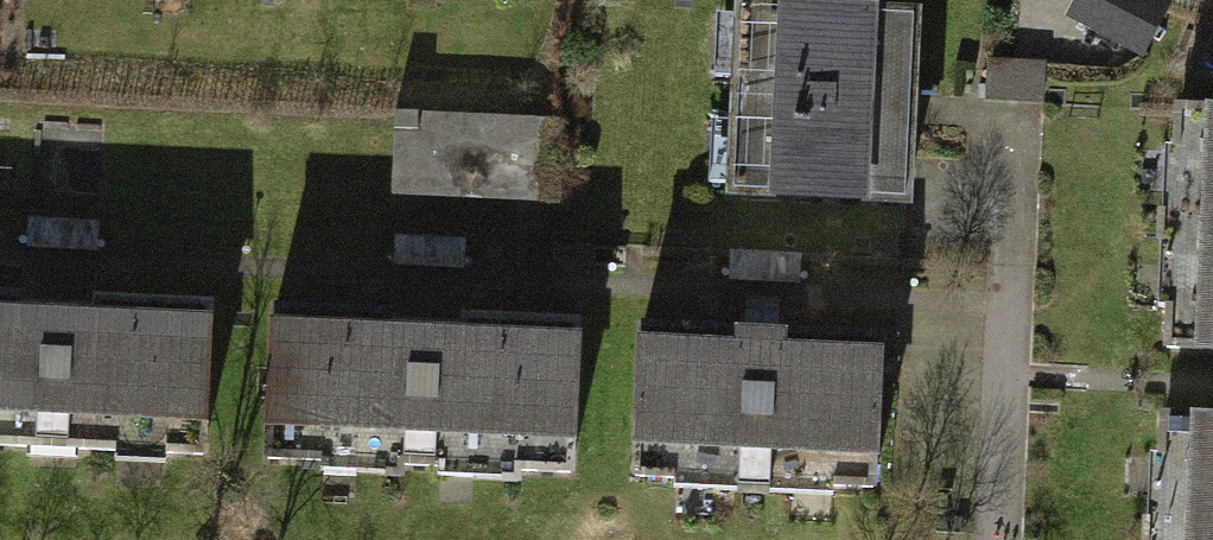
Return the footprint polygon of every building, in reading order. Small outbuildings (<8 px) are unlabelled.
[(1158,0),(1087,0),(1075,26),(1146,60),(1171,6),(1158,0)] [(919,216),(928,23),(746,15),(746,24),(718,22),(716,80),(743,81),(741,127),(721,126),(718,193),(738,194),(737,207),(919,216)] [(568,123),(397,115),(393,198),(522,204),(519,257),(562,259),(568,123)] [(1179,117),(1167,367),(1212,370),(1212,119),(1179,117)] [(112,224),(26,220),(24,253),(110,257),(112,224)] [(481,237),(394,233),(393,268),(479,272),(481,237)] [(812,254),(731,250),(729,282),(810,286),(812,254)] [(0,301),(0,459),(212,468),(219,311),(0,301)] [(593,333),(283,319),(276,467),(586,481),(593,333)] [(898,340),(644,328),(636,486),(890,498),(898,340)] [(1151,435),(1146,539),(1212,539),(1212,438),(1151,435)]
